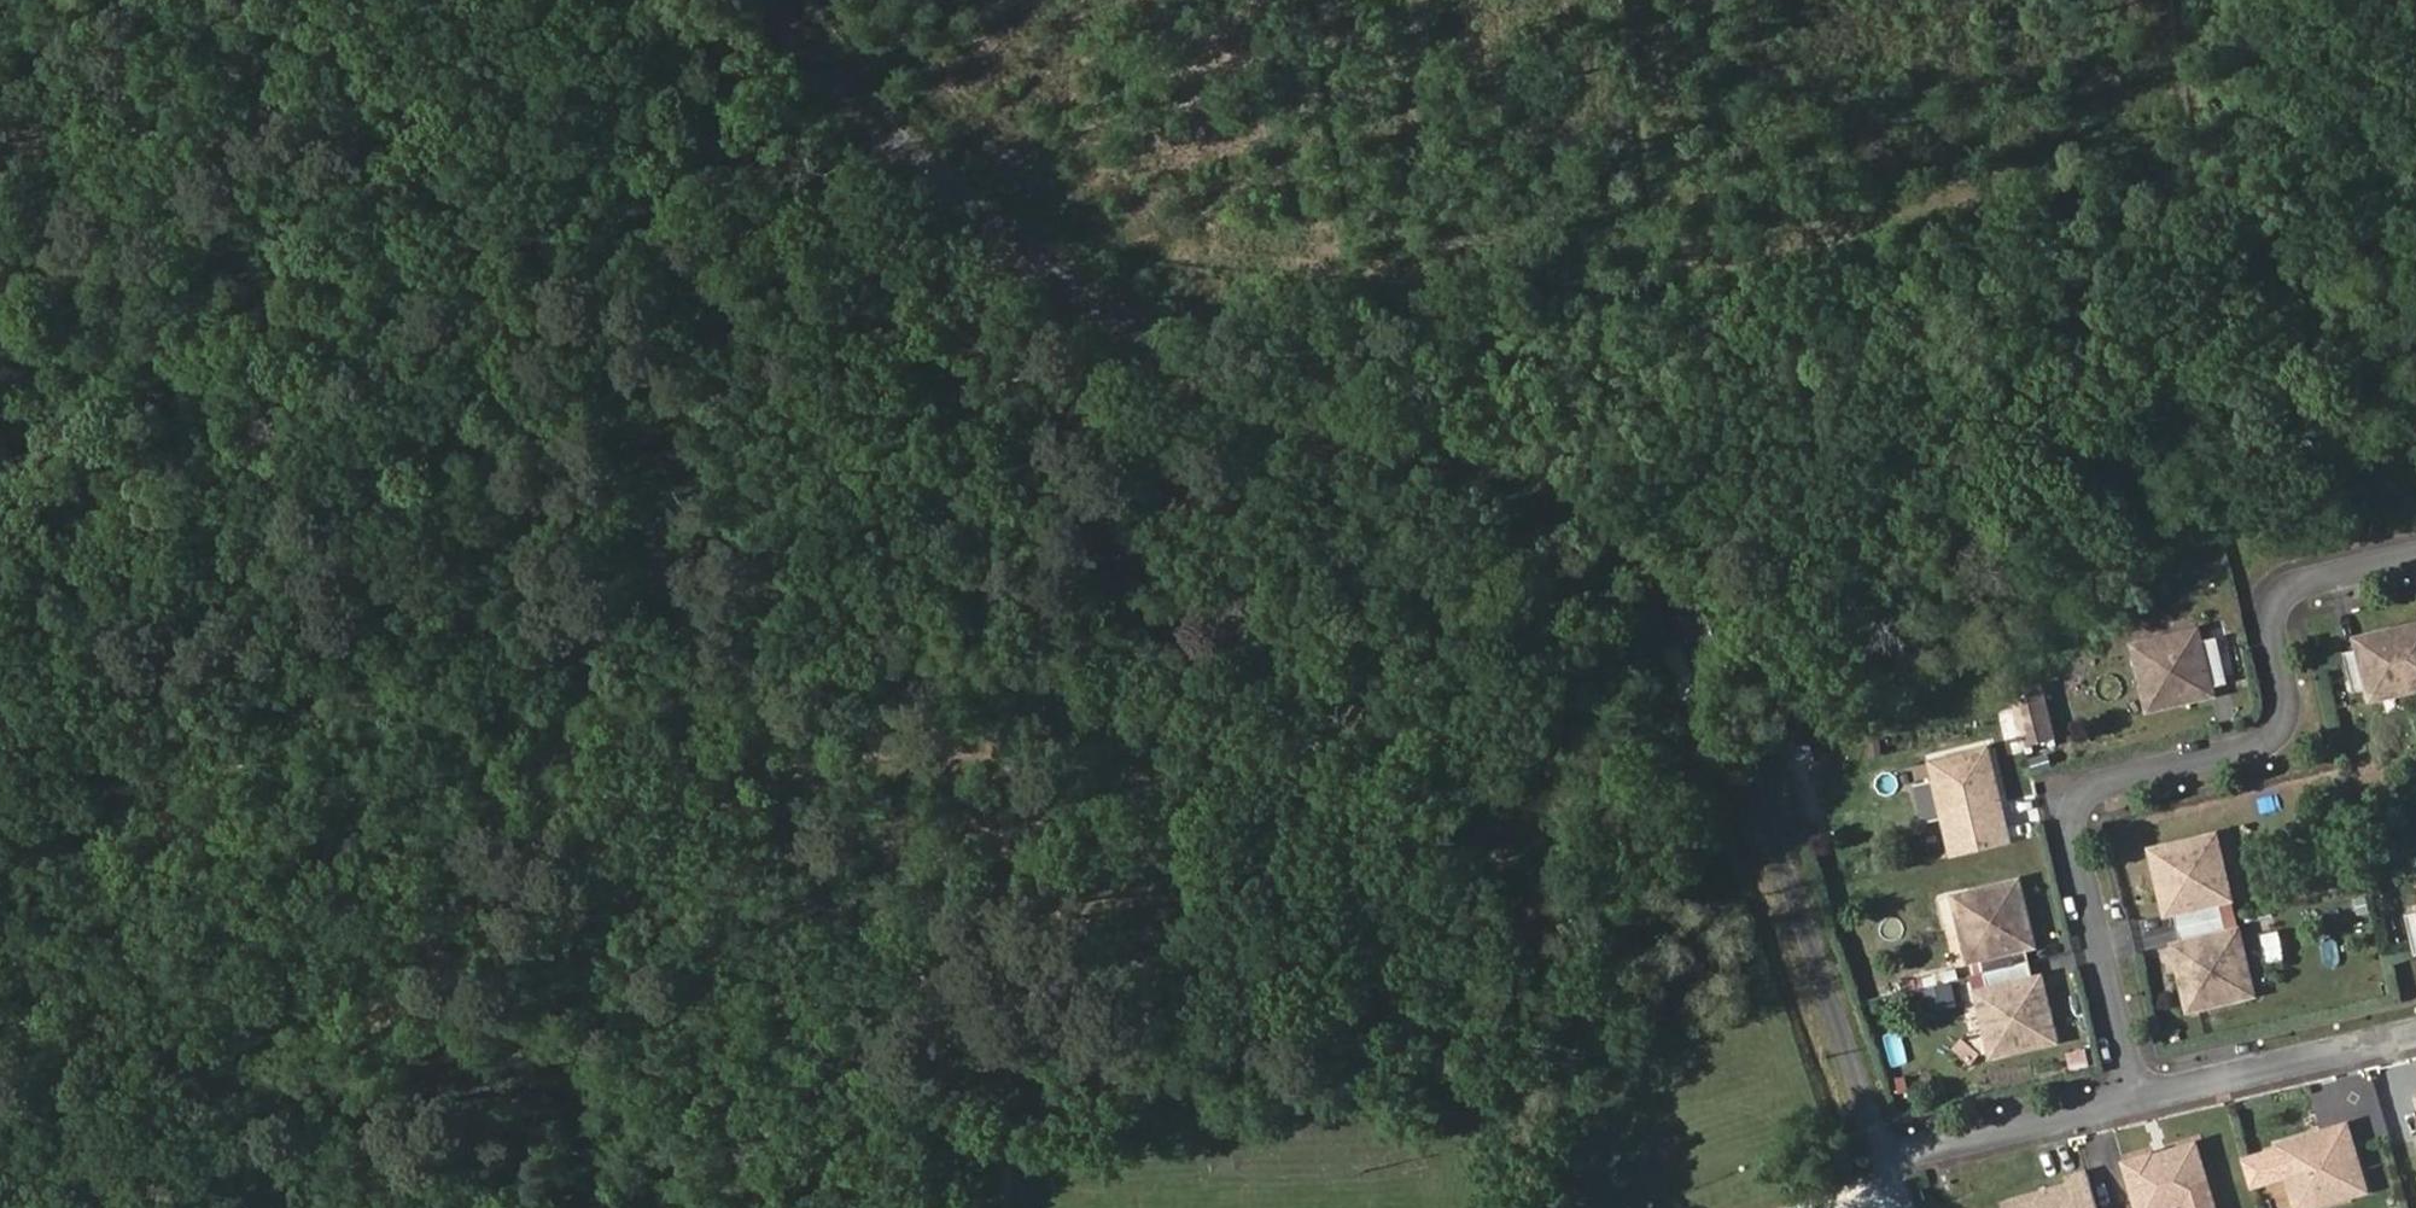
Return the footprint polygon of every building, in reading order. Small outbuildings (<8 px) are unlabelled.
[(2396,629),(2410,686),(2415,685),(2415,624),(2396,629)] [(2137,654),(2200,639),(2200,640),(2217,636),(2214,626),(2135,645),(2137,654)] [(2410,686),(2396,629),(2373,634),(2378,653),(2363,657),(2373,696),(2410,686)] [(2228,682),(2217,636),(2200,640),(2200,639),(2137,654),(2150,708),(2212,693),(2211,686),(2228,682)] [(2061,737),(2047,683),(2017,702),(2029,745),(2061,737)] [(2001,772),(1994,743),(1986,745),(1993,774),(2001,772)] [(2018,842),(2001,772),(1993,774),(1986,745),(1931,758),(1936,780),(1945,817),(1955,857),(2018,842)] [(1945,817),(1936,780),(1917,785),(1926,822),(1945,817)] [(2230,897),(2215,835),(2205,837),(2220,899),(2230,897)] [(2223,917),(2219,900),(2220,899),(2205,837),(2152,849),(2160,886),(2167,884),(2174,911),(2178,928),(2223,917)] [(2026,946),(2020,919),(2027,918),(2018,882),(1965,894),(1956,896),(1970,959),(1980,957),(1984,974),(2030,963),(2026,946)] [(2174,911),(2167,884),(2160,886),(2171,929),(2178,928),(2174,911)] [(2406,914),(2415,949),(2415,954),(2415,912),(2406,914)] [(2243,995),(2228,932),(2227,933),(2223,917),(2178,928),(2181,943),(2188,970),(2181,972),(2190,1008),(2243,995)] [(2037,961),(2027,918),(2020,919),(2026,946),(2030,963),(2037,961)] [(2181,943),(2178,928),(2171,929),(2181,972),(2188,970),(2181,943)] [(2253,993),(2237,930),(2228,932),(2243,995),(2253,993)] [(2047,1004),(2037,961),(2030,963),(2034,979),(2040,1005),(2047,1004)] [(2056,1040),(2047,1004),(2040,1005),(2034,979),(2030,963),(1984,974),(2002,1052),(2056,1040)] [(1928,1011),(1959,1003),(1953,981),(1923,989),(1928,1011)] [(2354,1120),(2280,1142),(2300,1207),(2324,1207),(2376,1192),(2354,1120)] [(2202,1138),(2128,1160),(2142,1207),(2223,1207),(2202,1138)] [(2090,1168),(2067,1175),(2070,1183),(2006,1202),(2008,1207),(2102,1207),(2090,1168)]
